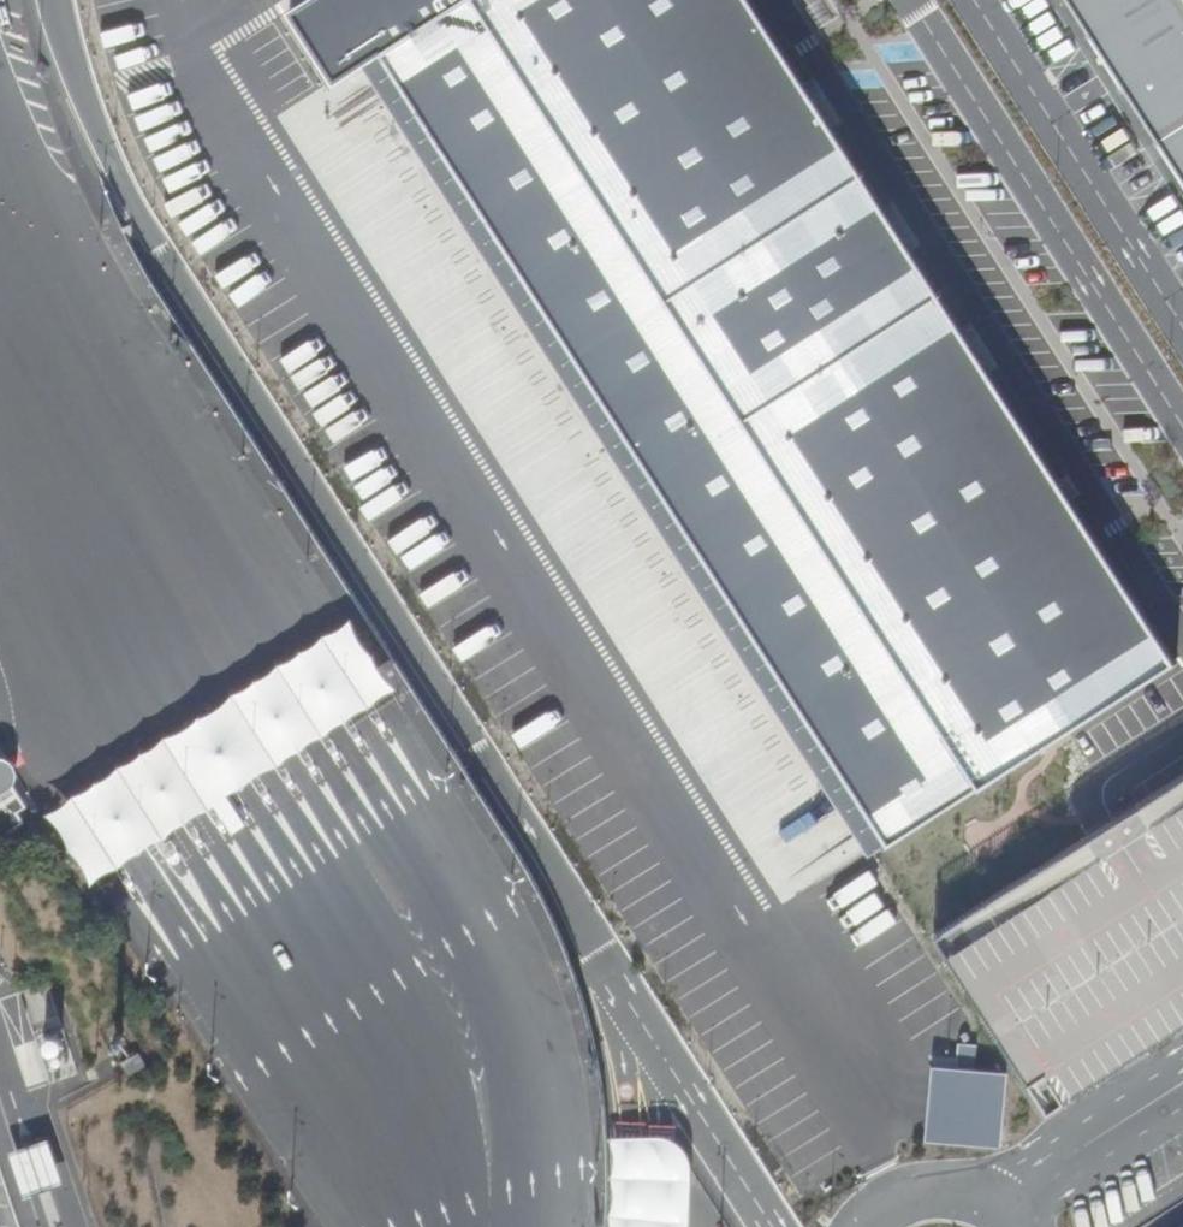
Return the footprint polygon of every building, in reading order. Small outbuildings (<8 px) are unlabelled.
[(452,0),(300,0),(279,13),(323,82),(367,54),(452,0)] [(1172,659),(751,0),(452,0),(367,54),(875,848),(1172,659)] [(1182,200),(1182,0),(1056,0),(1182,200)] [(92,876),(388,687),(350,626),(53,814),(89,872),(92,876)] [(18,771),(14,762),(10,758),(5,756),(0,755),(0,832),(2,835),(24,821),(18,811),(27,805),(13,785),(18,771)] [(916,935),(1036,1114),(1182,1021),(1182,762),(1099,816),(916,935)] [(922,1065),(916,1139),(995,1146),(1001,1072),(922,1065)] [(683,1173),(677,1149),(655,1133),(607,1139),(602,1226),(680,1226),(683,1173)]
